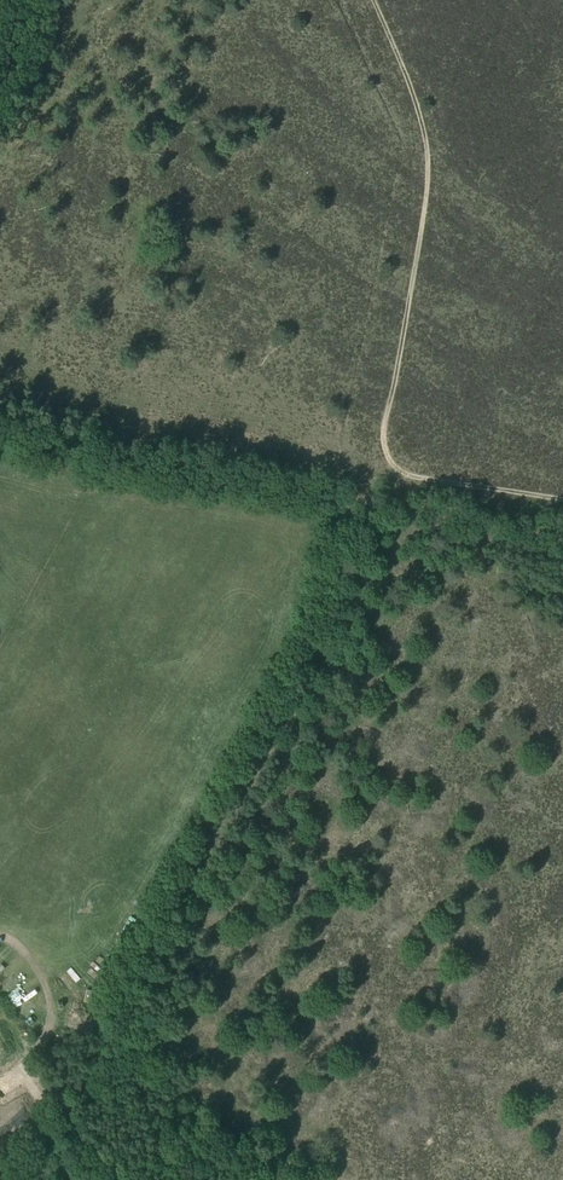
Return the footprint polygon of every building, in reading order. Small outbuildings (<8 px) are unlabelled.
[(79,1017),(83,1027),(91,1023),(87,1013),(79,1017)]
